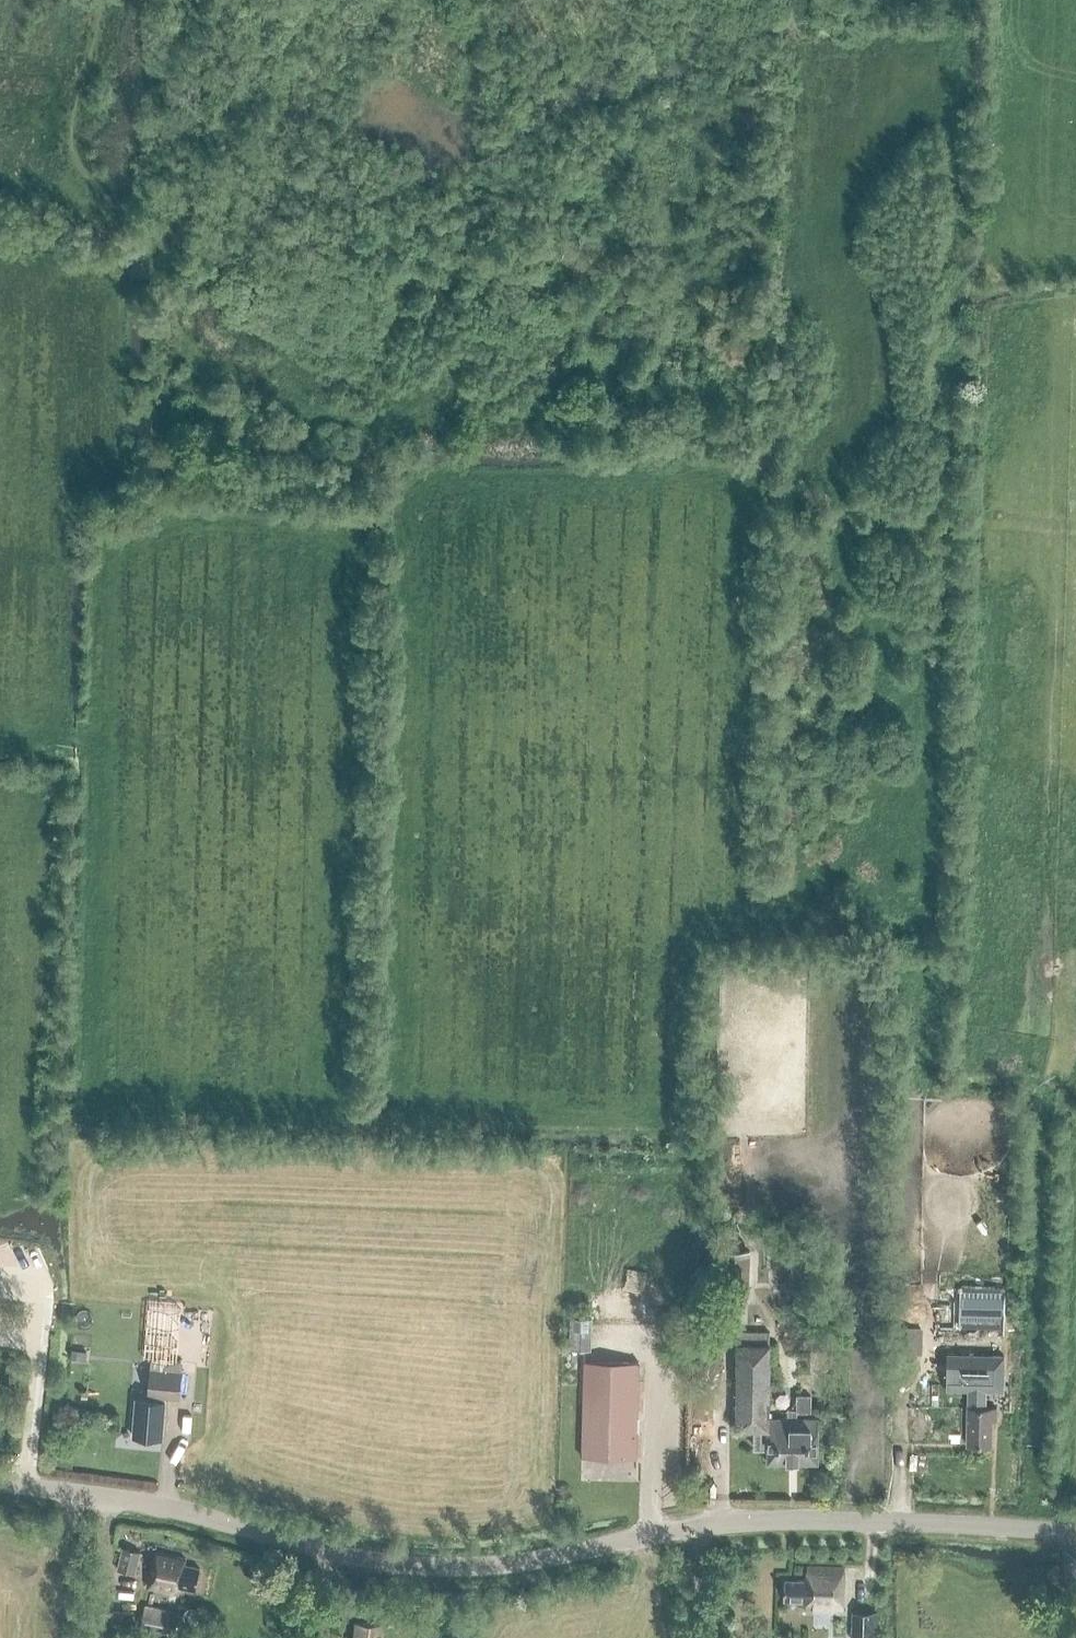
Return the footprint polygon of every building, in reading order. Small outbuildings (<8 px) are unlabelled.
[(771,1250),(771,1241),(758,1241),(757,1250),(771,1250)] [(748,1298),(749,1252),(721,1251),(720,1297),(748,1298)] [(1004,1315),(1004,1302),(959,1300),(959,1314),(1004,1315)] [(176,1361),(178,1342),(177,1342),(178,1327),(179,1327),(180,1309),(148,1306),(144,1358),(176,1361)] [(570,1349),(591,1350),(592,1319),(571,1318),(570,1349)] [(913,1351),(928,1350),(927,1327),(911,1328),(913,1351)] [(737,1343),(736,1429),(768,1430),(768,1431),(755,1431),(755,1449),(768,1449),(768,1461),(818,1461),(818,1430),(817,1430),(817,1420),(796,1420),(796,1415),(811,1415),(811,1396),(796,1396),(796,1411),(786,1411),(786,1420),(769,1420),(769,1344),(769,1333),(737,1332),(737,1343)] [(948,1355),(947,1391),(969,1391),(968,1408),(967,1445),(991,1446),(992,1421),(996,1421),(997,1409),(984,1408),(985,1392),(1003,1392),(1003,1384),(1004,1357),(948,1355)] [(583,1381),(581,1457),(636,1458),(638,1382),(638,1363),(583,1361),(583,1381)] [(133,1436),(162,1439),(165,1397),(180,1398),(182,1372),(150,1370),(147,1400),(136,1399),(133,1436)] [(118,1570),(134,1574),(139,1553),(123,1549),(118,1570)] [(149,1585),(173,1591),(174,1585),(195,1591),(199,1568),(184,1564),(185,1560),(156,1552),(149,1585)] [(784,1581),(783,1601),(806,1601),(806,1609),(842,1611),(844,1568),(807,1567),(807,1581),(784,1581)] [(140,1627),(174,1633),(177,1614),(144,1607),(140,1627)] [(879,1612),(852,1611),(852,1637),(879,1637),(879,1612)] [(356,1637),(381,1637),(382,1624),(357,1622),(356,1637)]
